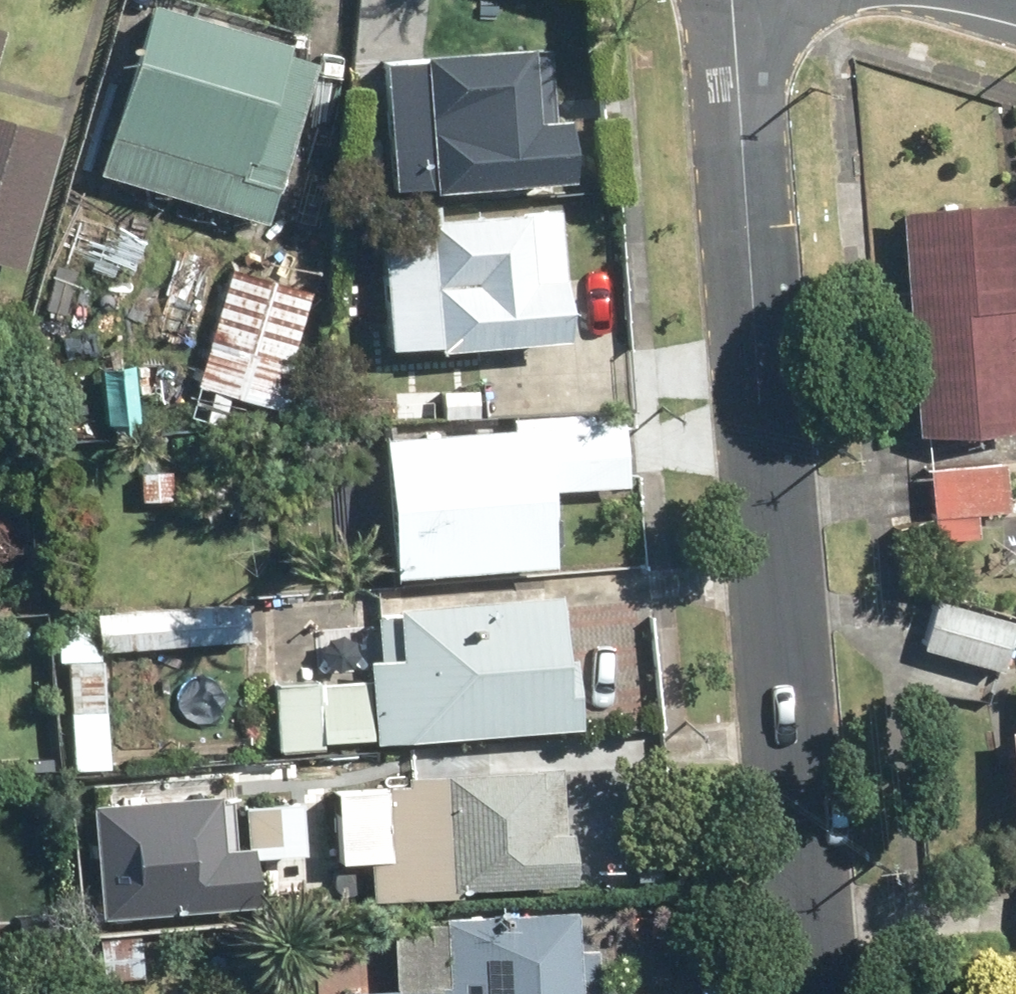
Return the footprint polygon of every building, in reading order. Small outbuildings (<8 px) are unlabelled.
[(93,171),(263,220),(313,49),(144,0),(143,0),(93,171)] [(353,100),(358,195),(553,185),(546,51),(378,59),(380,98),(353,100)] [(16,268),(57,133),(0,115),(0,263),(16,268)] [(912,434),(1015,426),(1015,315),(1007,201),(894,209),(912,434)] [(374,220),(383,350),(559,338),(550,208),(374,220)] [(227,265),(191,380),(283,409),(296,366),(286,363),(309,291),(227,265)] [(378,435),(386,571),(548,561),(543,486),(611,482),(607,421),(378,435)] [(926,465),(931,539),(975,536),(974,513),(1004,511),(1001,460),(926,465)] [(264,684),(268,745),(575,725),(570,654),(559,655),(555,592),(392,603),(396,655),(359,658),(362,700),(310,703),(308,681),(264,684)] [(928,595),(915,645),(999,668),(1013,618),(928,595)] [(62,661),(68,767),(108,765),(101,647),(246,640),(244,600),(91,608),(91,614),(51,617),(54,661),(62,661)] [(1014,825),(1015,825),(1015,726),(1006,727),(1014,825)] [(372,851),(375,898),(469,893),(468,882),(579,876),(576,823),(567,824),(564,762),(387,771),(391,850),(372,851)] [(98,814),(102,918),(260,912),(258,852),(220,854),(219,810),(98,814)] [(431,993),(571,993),(567,906),(439,913),(442,979),(430,980),(431,993)]
